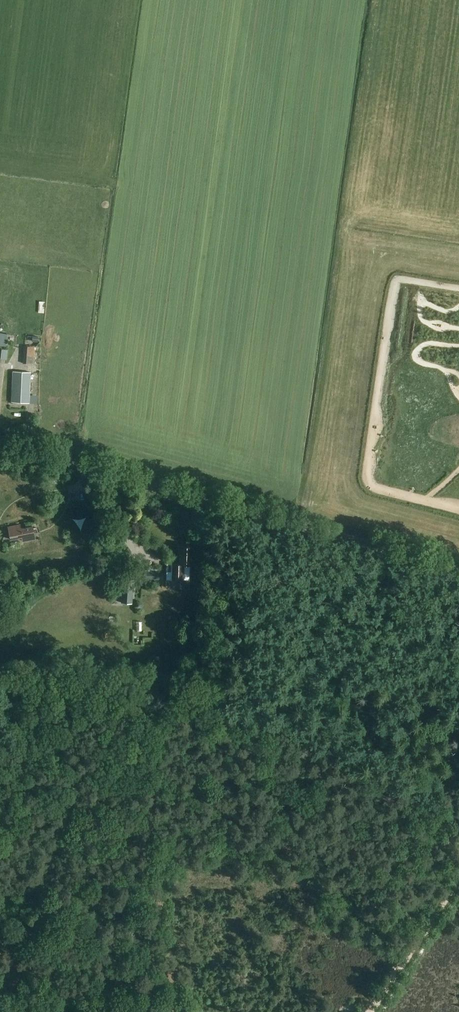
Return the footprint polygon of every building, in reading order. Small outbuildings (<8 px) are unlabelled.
[(25,346),(23,363),(33,363),(34,347),(25,346)] [(14,371),(12,402),(28,403),(30,372),(14,371)] [(22,541),(35,539),(32,526),(21,529),(20,525),(8,527),(10,539),(22,537),(22,541)] [(171,579),(171,580),(178,580),(184,580),(184,565),(190,565),(190,564),(193,565),(193,546),(179,546),(178,563),(172,563),(172,564),(171,579)] [(146,571),(145,579),(159,579),(159,571),(146,571)] [(123,580),(122,595),(132,596),(133,580),(123,580)] [(139,610),(140,610),(141,609),(142,608),(143,607),(143,606),(143,605),(143,604),(142,603),(142,602),(141,602),(141,601),(140,601),(139,601),(138,600),(137,601),(136,601),(135,602),(134,602),(134,603),(134,604),(133,604),(133,605),(133,606),(134,607),(134,608),(135,609),(136,609),(136,610),(137,610),(138,610),(139,610)] [(369,979),(375,982),(383,968),(377,964),(369,979)]
